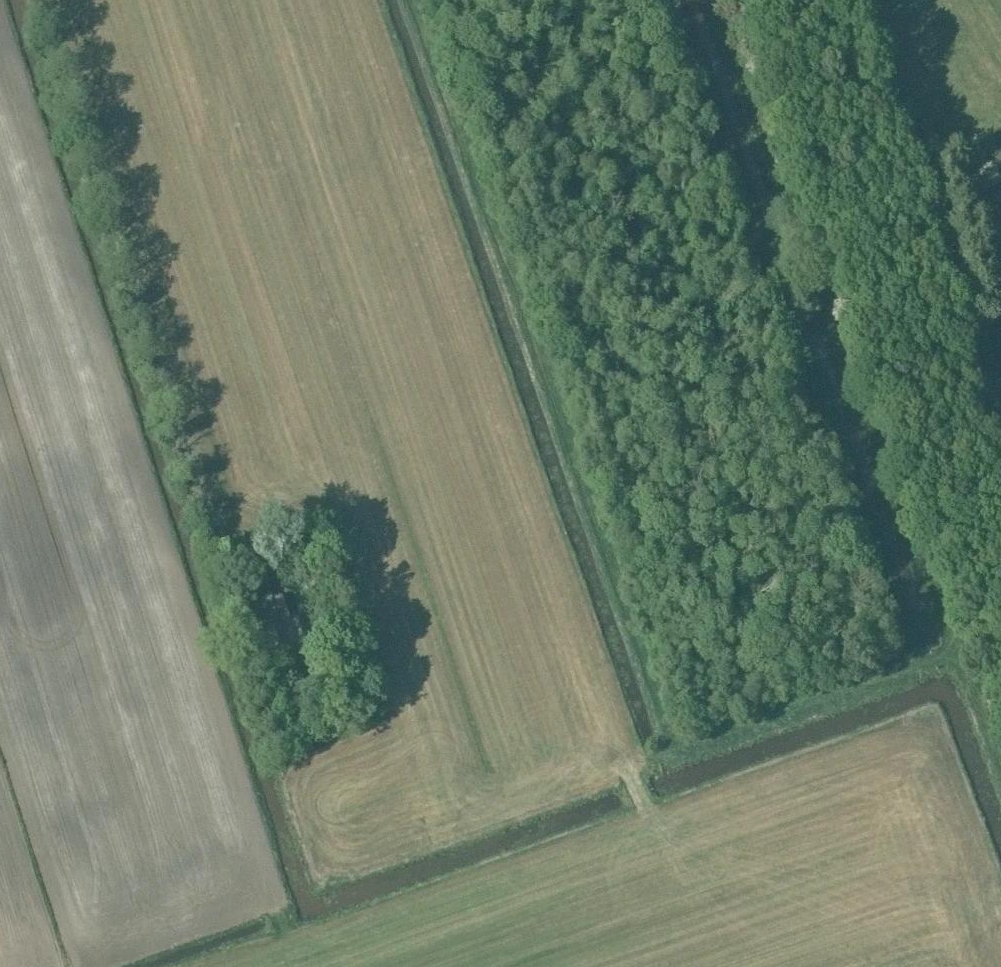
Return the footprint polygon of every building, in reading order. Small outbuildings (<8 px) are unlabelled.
[(273,657),(317,643),(310,620),(307,621),(307,618),(291,623),(283,597),(253,607),(264,642),(268,640),(273,657)]
